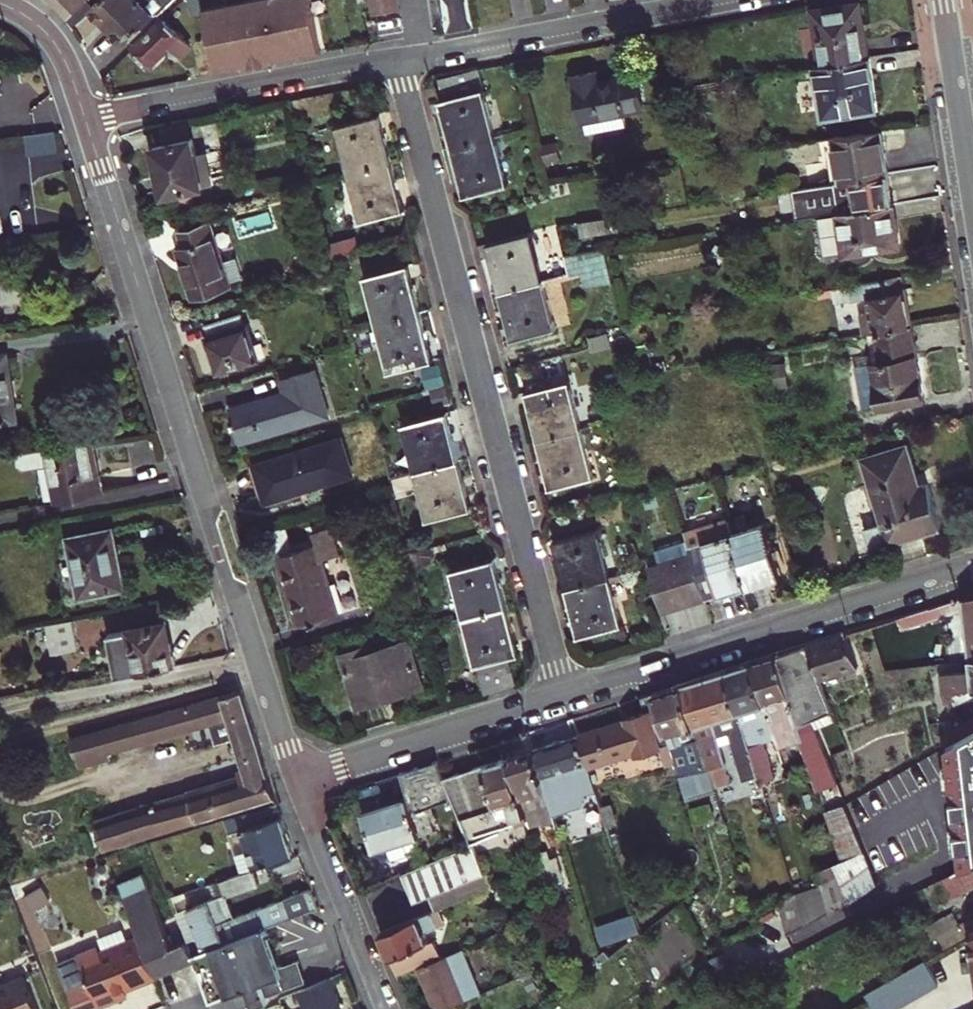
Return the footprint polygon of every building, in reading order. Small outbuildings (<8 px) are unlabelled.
[(79,8),(88,0),(71,0),(79,8)] [(94,8),(101,16),(109,24),(123,11),(126,15),(140,1),(139,0),(102,0),(94,8)] [(140,1),(126,15),(123,11),(109,24),(121,36),(126,42),(130,39),(154,15),(161,13),(175,0),(139,0),(140,1)] [(278,58),(277,52),(267,0),(252,0),(241,2),(253,66),(274,62),(274,60),(278,58)] [(321,51),(311,0),(267,0),(277,52),(278,58),(321,51)] [(398,0),(377,0),(371,1),(373,15),(400,10),(398,0)] [(204,9),(216,71),(244,65),(244,68),(253,66),(241,2),(204,9)] [(826,64),(864,59),(861,36),(859,25),(864,24),(860,3),(813,10),(819,50),(824,50),(826,64)] [(136,46),(161,22),(154,15),(130,39),(136,46)] [(181,56),(191,46),(164,19),(161,22),(136,46),(146,56),(153,62),(166,50),(171,55),(176,50),(181,56)] [(876,93),(870,58),(864,59),(826,64),(815,66),(823,119),(879,110),(876,93)] [(447,123),(453,147),(496,136),(478,69),(439,79),(444,98),(440,100),(447,123)] [(586,73),(574,76),(582,122),(585,121),(587,133),(626,126),(624,114),(644,111),(637,75),(598,82),(596,71),(586,73)] [(735,79),(725,80),(726,90),(736,89),(735,79)] [(336,125),(349,173),(392,161),(388,146),(379,114),(336,125)] [(530,116),(517,120),(520,130),(533,127),(530,116)] [(62,129),(31,134),(34,153),(65,149),(62,129)] [(885,153),(881,130),(825,139),(832,183),(836,182),(889,174),(885,153)] [(496,136),(453,147),(460,175),(465,195),(509,184),(496,136)] [(159,169),(165,195),(204,186),(193,138),(154,147),(159,169)] [(548,164),(563,161),(558,142),(544,146),(548,164)] [(392,161),(349,173),(361,221),(404,210),(398,186),(392,161)] [(891,186),(889,174),(836,182),(841,212),(891,205),(889,193),(892,193),(891,186)] [(899,235),(894,204),(891,205),(841,212),(841,214),(820,217),(827,258),(866,252),(868,249),(882,247),(885,249),(900,246),(899,235)] [(612,230),(609,218),(580,222),(581,235),(612,230)] [(186,270),(195,297),(231,286),(230,282),(244,277),(237,257),(223,262),(210,221),(181,230),(186,245),(179,247),(186,270)] [(501,291),(543,280),(570,273),(567,263),(551,267),(552,272),(542,274),(531,232),(488,243),(495,269),(501,291)] [(329,245),(332,256),(359,249),(356,237),(329,245)] [(725,251),(716,245),(709,257),(719,262),(725,251)] [(362,259),(359,249),(332,256),(335,266),(362,259)] [(605,249),(565,255),(567,263),(570,273),(587,271),(590,283),(613,281),(605,249)] [(377,324),(421,312),(414,288),(408,265),(365,276),(377,324)] [(861,314),(865,334),(868,333),(876,332),(912,325),(908,302),(905,289),(901,276),(833,288),(836,303),(870,297),(872,312),(861,314)] [(556,328),(543,280),(501,291),(509,323),(513,340),(556,328)] [(429,343),(421,312),(377,324),(390,371),(433,360),(429,343)] [(213,354),(219,373),(258,360),(242,315),(206,326),(210,339),(208,339),(213,354)] [(864,410),(926,398),(920,368),(912,325),(876,332),(882,361),(873,362),(876,380),(859,383),(864,410)] [(592,349),(613,347),(611,332),(591,334),(592,349)] [(873,362),(882,361),(876,332),(868,333),(873,362)] [(7,355),(0,356),(0,420),(16,418),(11,383),(7,355)] [(876,380),(873,362),(855,365),(859,383),(876,380)] [(770,366),(772,387),(787,385),(784,365),(770,366)] [(328,416),(315,370),(283,379),(287,393),(231,410),(236,426),(241,442),(328,416)] [(532,414),(539,439),(582,428),(570,380),(527,391),(532,414)] [(403,423),(416,472),(459,460),(452,431),(447,412),(403,423)] [(548,472),(552,487),(595,476),(582,428),(539,439),(548,472)] [(342,438),(256,464),(262,485),(266,497),(353,473),(342,438)] [(58,502),(103,493),(98,471),(92,441),(15,451),(18,465),(24,468),(50,463),(58,502)] [(871,548),(943,527),(933,495),(930,485),(921,487),(909,445),(866,458),(885,523),(865,528),(871,548)] [(416,472),(429,520),(472,508),(468,493),(459,460),(416,472)] [(647,508),(660,506),(658,496),(645,499),(647,508)] [(729,519),(749,585),(770,579),(783,575),(766,523),(748,528),(744,514),(729,519)] [(749,585),(729,519),(686,532),(693,555),(707,599),(729,592),(749,585)] [(317,544),(278,556),(287,586),(299,626),(311,623),(312,626),(320,623),(319,620),(340,614),(323,561),(340,555),(331,528),(313,534),(317,544)] [(567,588),(610,577),(598,528),(555,540),(562,568),(567,588)] [(113,567),(110,554),(117,553),(112,529),(69,538),(80,597),(124,588),(121,573),(120,566),(113,567)] [(432,549),(411,554),(414,568),(435,562),(432,549)] [(687,603),(707,599),(693,555),(649,569),(661,610),(687,603)] [(495,557),(452,569),(464,617),(507,605),(502,584),(495,557)] [(610,577),(616,598),(631,593),(627,579),(623,580),(621,574),(610,577)] [(616,598),(610,577),(567,588),(576,619),(580,636),(623,625),(616,598)] [(965,597),(935,608),(938,618),(966,609),(972,657),(972,595),(965,597)] [(464,617),(477,665),(508,657),(520,654),(515,636),(507,605),(464,617)] [(930,620),(938,618),(935,608),(931,609),(927,609),(930,620)] [(898,618),(902,630),(930,620),(927,609),(898,618)] [(39,656),(79,649),(74,620),(33,629),(39,656)] [(112,634),(120,677),(175,666),(172,647),(170,641),(167,641),(163,624),(112,634)] [(614,629),(616,636),(625,634),(623,626),(614,629)] [(820,678),(858,666),(846,635),(828,640),(807,645),(820,678)] [(359,706),(422,687),(408,641),(373,652),(371,646),(343,654),(351,680),(359,706)] [(817,786),(836,778),(816,728),(812,719),(833,711),(820,678),(807,645),(793,650),(778,654),(791,695),(800,723),(795,724),(801,741),(817,786)] [(774,731),(779,748),(801,741),(795,724),(800,723),(791,695),(778,654),(766,658),(752,663),(774,731)] [(486,693),(516,684),(508,657),(477,665),(486,693)] [(762,782),(776,778),(763,734),(758,736),(756,728),(769,724),(771,732),(774,731),(752,663),(738,667),(726,670),(760,775),(762,782)] [(718,794),(733,790),(725,763),(727,763),(720,743),(718,736),(729,732),(731,739),(744,780),(760,775),(726,670),(705,677),(684,683),(717,789),(718,794)] [(942,675),(944,695),(946,694),(948,703),(955,701),(952,694),(972,690),(972,670),(942,675)] [(670,688),(655,692),(670,743),(676,763),(686,799),(717,789),(684,683),(670,688)] [(972,700),(972,690),(952,694),(955,701),(956,705),(972,700)] [(256,733),(243,691),(119,725),(72,740),(79,766),(110,758),(107,751),(209,723),(216,744),(235,738),(256,733)] [(642,697),(647,714),(613,725),(579,735),(589,766),(634,752),(635,757),(662,748),(661,746),(670,743),(655,692),(642,697)] [(816,728),(837,720),(835,717),(833,711),(812,719),(816,728)] [(939,737),(945,747),(972,731),(972,717),(939,737)] [(756,728),(758,736),(763,734),(771,732),(769,724),(756,728)] [(972,864),(972,731),(945,747),(957,872),(972,864)] [(718,736),(720,743),(731,739),(729,732),(718,736)] [(259,744),(256,733),(235,738),(242,759),(262,753),(259,744)] [(580,784),(593,780),(589,766),(579,735),(561,741),(534,749),(547,794),(564,789),(560,775),(576,770),(580,784)] [(662,748),(667,766),(676,763),(670,743),(661,746),(662,748)] [(544,823),(555,820),(547,794),(534,749),(524,752),(509,757),(528,819),(530,826),(544,822),(544,823)] [(276,797),(262,753),(242,759),(248,780),(97,824),(105,850),(276,797)] [(469,837),(497,829),(528,819),(509,757),(485,765),(444,778),(453,800),(469,837)] [(375,849),(387,846),(416,836),(420,835),(419,834),(435,829),(428,809),(453,800),(444,778),(437,761),(418,767),(400,772),(408,797),(379,806),(363,810),(375,849)] [(560,775),(564,789),(580,784),(576,770),(560,775)] [(225,819),(242,874),(255,869),(296,856),(286,825),(278,803),(225,819)] [(588,808),(595,828),(607,824),(601,806),(601,804),(588,808)] [(618,823),(611,804),(601,806),(607,824),(608,826),(618,823)] [(845,804),(826,810),(843,860),(837,863),(839,870),(867,855),(845,804)] [(472,843),(499,834),(497,829),(469,837),(472,843)] [(392,860),(421,851),(416,836),(387,846),(392,860)] [(486,873),(473,845),(403,873),(409,889),(414,902),(430,896),(486,873)] [(549,885),(564,880),(557,856),(550,858),(547,849),(539,853),(549,885)] [(850,903),(879,883),(867,855),(839,870),(841,874),(840,874),(850,903)] [(839,870),(837,863),(818,871),(821,881),(839,870)] [(972,889),(972,864),(957,872),(936,881),(949,907),(966,899),(964,893),(972,889)] [(259,881),(255,869),(242,874),(221,881),(225,894),(259,881)] [(822,885),(831,912),(850,903),(840,874),(841,874),(839,870),(821,881),(822,885)] [(439,909),(493,887),(487,873),(486,873),(430,896),(433,902),(436,910),(439,909)] [(933,915),(949,907),(936,881),(925,886),(935,905),(930,908),(933,915)] [(111,898),(117,890),(105,882),(100,891),(111,898)] [(797,894),(807,924),(831,912),(822,885),(797,893),(797,894)] [(173,945),(149,886),(123,896),(132,919),(155,978),(174,971),(195,963),(186,940),(173,945)] [(189,908),(205,950),(267,928),(321,907),(316,896),(313,889),(230,919),(221,896),(189,908)] [(789,934),(807,924),(797,894),(779,904),(789,934)] [(419,967),(443,957),(434,937),(428,939),(425,931),(445,924),(439,909),(436,910),(381,932),(391,956),(399,976),(419,967)] [(939,937),(946,949),(967,937),(960,924),(954,911),(911,935),(918,948),(939,937)] [(79,955),(58,963),(76,1008),(95,1008),(117,1000),(122,998),(120,992),(155,978),(132,919),(122,923),(130,942),(102,953),(99,947),(79,955)] [(960,924),(967,937),(972,934),(972,933),(972,919),(960,924)] [(505,931),(510,943),(519,939),(513,927),(505,931)] [(205,950),(193,954),(211,1002),(250,987),(256,1003),(257,1005),(270,1001),(268,995),(306,981),(301,966),(299,961),(281,967),(267,928),(205,950)] [(481,993),(463,949),(443,957),(419,967),(430,992),(437,1008),(443,1008),(481,993)] [(913,967),(926,991),(938,984),(925,961),(913,967)] [(902,974),(915,997),(926,991),(913,967),(902,974)] [(522,977),(528,990),(538,986),(532,972),(522,977)] [(890,981),(903,1004),(915,997),(902,974),(890,981)] [(0,987),(0,1008),(38,1008),(25,977),(0,987)] [(342,1008),(338,999),(330,978),(300,990),(308,1008),(341,1008),(342,1008)] [(891,1008),(894,1008),(903,1004),(890,981),(878,987),(891,1008)] [(214,1008),(241,1008),(256,1003),(250,987),(211,1002),(214,1008)] [(875,1008),(891,1008),(878,987),(866,993),(875,1008)]
